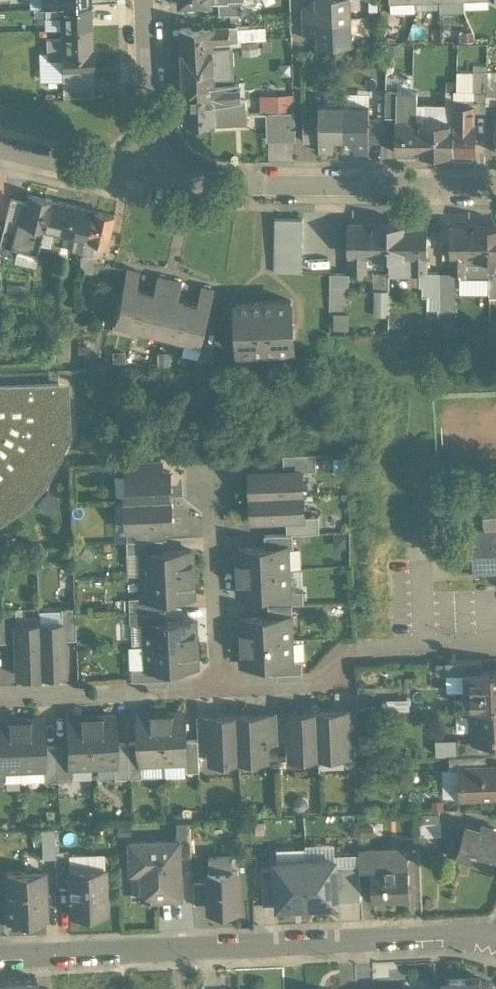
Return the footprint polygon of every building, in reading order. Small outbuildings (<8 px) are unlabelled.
[(41,10),(45,10),(45,11),(60,10),(59,0),(40,0),(41,10)] [(60,10),(90,9),(89,0),(59,0),(60,10)] [(316,9),(302,9),(302,22),(351,20),(350,0),(316,0),(316,9)] [(228,3),(228,5),(218,5),(219,17),(242,16),(242,8),(241,3),(228,3)] [(253,7),(242,8),(242,16),(253,16),(253,7)] [(90,9),(60,10),(60,20),(61,31),(91,30),(90,9)] [(60,10),(45,11),(45,20),(60,20),(60,10)] [(351,20),(302,22),(303,35),(317,34),(317,46),(352,45),(351,20)] [(228,28),(212,29),(213,44),(228,43),(228,28)] [(212,29),(179,30),(180,50),(213,49),(213,44),(212,29)] [(255,29),(243,29),(243,41),(255,40),(255,29)] [(91,30),(61,31),(61,43),(61,52),(91,51),(91,30)] [(32,44),(32,53),(47,53),(47,43),(32,44)] [(61,43),(47,43),(47,53),(61,52),(61,43)] [(213,49),(180,50),(181,69),(214,67),(213,54),(213,49)] [(91,51),(61,52),(62,62),(62,75),(92,73),(91,51)] [(61,52),(47,53),(47,62),(62,62),(61,52)] [(32,63),(47,62),(47,53),(32,53),(32,63)] [(225,53),(213,54),(214,67),(221,67),(225,67),(225,53)] [(214,67),(181,69),(182,87),(214,86),(214,67)] [(222,86),(221,67),(214,67),(214,86),(222,86)] [(117,69),(94,70),(95,91),(118,90),(117,69)] [(486,73),(474,73),(474,95),(486,95),(486,73)] [(486,73),(486,95),(495,95),(495,73),(486,73)] [(470,76),(457,76),(457,93),(470,93),(470,76)] [(222,86),(214,86),(215,104),(240,103),(240,102),(239,86),(239,85),(222,86)] [(214,86),(182,87),(182,106),(215,105),(215,104),(214,86)] [(397,94),(385,94),(385,118),(397,118),(397,94)] [(417,94),(397,94),(397,118),(397,122),(416,122),(417,94)] [(435,116),(435,101),(424,101),(424,116),(430,116),(435,116)] [(240,103),(215,104),(215,105),(216,124),(215,124),(215,125),(246,124),(245,103),(240,103)] [(261,116),(266,115),(294,114),(293,103),(261,104),(261,116)] [(215,105),(182,106),(183,125),(215,124),(216,124),(215,105)] [(343,106),(319,106),(319,120),(318,144),(318,155),(333,155),(333,141),(343,141),(343,106)] [(369,106),(343,106),(343,141),(354,141),(354,155),(369,155),(369,145),(369,120),(369,106)] [(474,106),(458,106),(458,122),(474,122),(474,106)] [(294,114),(266,115),(267,142),(283,142),(295,141),(294,114)] [(319,120),(302,120),(303,144),(318,144),(319,120)] [(385,120),(369,120),(369,145),(384,145),(385,120)] [(416,122),(397,122),(397,155),(416,155),(416,122)] [(430,122),(416,122),(416,155),(435,155),(435,122),(430,122)] [(435,122),(435,155),(453,155),(453,122),(435,122)] [(458,122),(453,122),(453,155),(474,155),(474,122),(458,122)] [(50,202),(28,196),(26,204),(21,225),(21,226),(43,231),(50,202)] [(26,204),(10,200),(3,231),(14,234),(16,223),(21,225),(26,204)] [(50,202),(43,231),(52,234),(64,236),(71,207),(50,202)] [(91,212),(71,207),(64,236),(75,239),(84,241),(91,212)] [(113,217),(91,212),(84,241),(94,244),(105,247),(106,247),(113,217)] [(275,221),(274,273),(301,274),(302,221),(275,221)] [(43,231),(21,226),(21,225),(16,223),(14,234),(10,250),(37,257),(40,245),(43,231)] [(349,226),(341,226),(341,245),(349,246),(349,226)] [(388,226),(349,226),(349,246),(349,258),(365,258),(388,258),(388,226)] [(426,227),(388,226),(388,258),(411,259),(426,259),(426,227)] [(470,227),(450,227),(450,259),(466,259),(470,259),(470,227)] [(488,227),(470,227),(470,259),(466,259),(466,276),(488,276),(488,259),(488,227)] [(488,227),(488,259),(495,259),(495,227),(488,227)] [(52,234),(43,231),(40,245),(49,248),(52,234)] [(75,239),(64,236),(61,249),(72,252),(75,239)] [(84,241),(75,239),(72,252),(71,253),(75,254),(80,255),(84,241)] [(94,244),(84,241),(80,255),(90,258),(94,244)] [(105,247),(94,244),(90,258),(95,259),(94,265),(101,264),(105,247)] [(80,255),(75,254),(72,265),(77,266),(80,255)] [(90,258),(80,255),(77,266),(76,271),(91,275),(94,265),(95,259),(90,258)] [(365,258),(349,258),(349,275),(365,275),(365,258)] [(426,259),(411,259),(411,275),(426,275),(426,274),(426,259)] [(466,259),(450,259),(450,276),(466,276),(466,259)] [(488,259),(488,276),(489,279),(495,279),(495,259),(488,259)] [(138,272),(125,269),(112,323),(134,329),(143,292),(134,289),(138,272)] [(439,274),(426,274),(426,275),(426,287),(428,287),(439,287),(439,281),(439,274)] [(348,276),(329,276),(329,313),(347,313),(348,281),(348,276)] [(153,294),(143,292),(134,329),(157,334),(170,280),(157,277),(153,294)] [(170,280),(157,334),(179,339),(188,302),(178,300),(182,283),(170,280)] [(452,281),(439,281),(439,287),(439,311),(452,311),(452,281)] [(197,305),(188,302),(179,339),(201,345),(214,291),(201,287),(197,305)] [(428,294),(428,311),(439,311),(439,287),(428,287),(428,294)] [(388,296),(374,296),(374,320),(387,320),(388,296)] [(291,302),(235,304),(237,352),(293,350),(291,302)] [(452,311),(439,311),(439,327),(439,329),(452,329),(452,311)] [(68,352),(58,352),(58,360),(68,360),(68,352)] [(111,353),(112,370),(130,369),(129,352),(111,353)] [(75,354),(75,362),(86,361),(85,353),(75,354)] [(155,358),(155,368),(171,367),(171,357),(155,358)] [(29,507),(45,486),(69,436),(67,382),(0,386),(0,525),(29,507)] [(316,454),(283,455),(284,471),(302,470),(302,471),(317,470),(316,454)] [(160,460),(132,461),(133,474),(161,472),(160,460)] [(284,471),(250,472),(251,496),(303,494),(302,471),(302,470),(284,471)] [(133,474),(124,474),(125,502),(170,500),(169,472),(161,472),(133,474)] [(482,494),(484,531),(470,532),(472,575),(495,574),(495,493),(482,494)] [(303,494),(251,496),(252,520),(286,519),(304,518),(304,517),(303,494)] [(170,500),(125,502),(126,530),(135,529),(163,528),(171,528),(170,500)] [(304,518),(286,519),(287,535),(292,535),(319,533),(319,516),(304,517),(304,518)] [(163,528),(135,529),(136,541),(162,540),(164,540),(163,528)] [(287,535),(264,536),(265,548),(286,547),(286,548),(293,548),(292,535),(287,535)] [(162,540),(138,541),(136,541),(125,542),(126,555),(141,554),(141,553),(162,552),(162,540)] [(265,548),(237,549),(238,572),(287,570),(286,548),(286,547),(265,548)] [(162,552),(141,553),(141,554),(142,577),(191,574),(190,551),(162,552)] [(287,570),(238,572),(239,596),(267,595),(288,594),(288,593),(287,570)] [(191,574),(142,577),(143,599),(143,600),(164,599),(192,598),(191,574)] [(288,594),(267,595),(267,607),(292,606),(303,605),(303,592),(288,593),(288,594)] [(143,599),(128,600),(128,613),(165,611),(164,599),(143,600),(143,599)] [(292,606),(267,607),(268,618),(289,618),(292,618),(292,606)] [(74,607),(61,607),(62,622),(63,622),(64,639),(75,639),(74,607)] [(15,609),(1,610),(3,642),(15,641),(15,624),(16,623),(15,609)] [(165,611),(128,613),(129,626),(144,625),(144,624),(165,623),(165,611)] [(268,618),(240,620),(241,643),(290,641),(289,618),(268,618)] [(62,622),(38,623),(40,675),(65,674),(64,639),(63,622),(62,622)] [(165,623),(144,624),(144,625),(145,647),(194,645),(193,622),(165,623)] [(16,623),(15,624),(15,641),(17,676),(40,675),(38,623),(16,623)] [(290,641),(241,643),(242,666),(270,665),(291,664),(291,663),(290,641)] [(194,645),(145,647),(146,670),(146,671),(167,670),(196,669),(194,645)] [(291,664),(270,665),(270,677),(302,676),(302,663),(291,663),(291,664)] [(481,663),(445,664),(446,677),(465,676),(465,674),(482,673),(481,663)] [(146,670),(131,670),(131,684),(168,682),(167,670),(146,671),(146,670)] [(465,674),(465,676),(466,692),(495,691),(495,673),(482,673),(465,674)] [(466,692),(467,710),(471,710),(495,709),(495,691),(466,692)] [(471,710),(472,743),(472,744),(492,744),(495,743),(495,709),(471,710)] [(344,714),(316,715),(318,760),(346,759),(346,747),(344,716),(344,714)] [(184,715),(160,716),(163,765),(185,764),(186,764),(185,743),(184,715)] [(316,715),(288,716),(288,718),(289,746),(290,761),(318,760),(316,715)] [(356,715),(344,716),(346,747),(358,746),(356,715)] [(160,716),(137,717),(138,745),(139,766),(140,766),(163,765),(160,716)] [(113,718),(90,719),(92,769),(114,768),(115,767),(114,746),(113,718)] [(264,718),(236,719),(238,764),(266,763),(265,747),(264,719),(264,718)] [(282,719),(276,719),(277,747),(289,746),(288,718),(282,719)] [(90,719),(66,720),(68,748),(69,770),(70,770),(92,769),(90,719)] [(236,719),(208,720),(208,722),(210,753),(210,765),(238,764),(236,719)] [(276,719),(264,719),(265,747),(277,747),(276,719)] [(41,722),(18,723),(20,772),(43,771),(42,749),(41,722)] [(208,722),(196,723),(197,742),(198,754),(210,753),(208,722)] [(0,723),(0,773),(5,772),(20,772),(18,723),(0,723)] [(197,742),(185,743),(186,764),(185,764),(185,775),(199,775),(198,754),(197,742)] [(472,744),(472,743),(456,743),(457,757),(485,756),(493,756),(492,744),(472,744)] [(138,745),(126,746),(128,782),(141,781),(140,766),(139,766),(138,745)] [(126,746),(114,746),(115,767),(114,768),(115,782),(128,782),(126,746)] [(68,748),(56,749),(57,784),(70,784),(70,770),(69,770),(68,748)] [(56,749),(42,749),(43,771),(43,785),(57,784),(56,749)] [(457,757),(449,758),(449,771),(460,770),(460,769),(485,768),(485,756),(457,757)] [(460,769),(460,770),(461,799),(495,798),(495,767),(485,768),(460,769)] [(444,823),(417,824),(418,839),(444,838),(444,823)] [(190,824),(175,824),(176,844),(178,844),(178,858),(191,858),(190,824)] [(465,828),(460,844),(456,860),(493,871),(495,860),(495,832),(482,828),(480,832),(465,828)] [(53,830),(41,830),(42,857),(55,857),(53,830)] [(447,858),(456,860),(460,844),(451,842),(447,858)] [(176,844),(128,846),(129,868),(145,868),(147,900),(148,900),(148,902),(151,902),(151,900),(180,899),(178,858),(178,844),(176,844)] [(407,849),(370,851),(371,858),(382,858),(383,869),(408,868),(407,849)] [(370,851),(358,851),(359,865),(359,874),(371,874),(371,858),(370,851)] [(408,868),(383,869),(382,858),(371,858),(371,874),(372,898),(386,897),(386,900),(409,899),(408,868)] [(231,859),(210,860),(210,872),(232,871),(231,859)] [(335,861),(305,862),(307,906),(336,905),(336,903),(335,866),(335,861)] [(277,907),(307,906),(305,862),(276,863),(276,868),(277,905),(277,907)] [(68,863),(55,864),(56,886),(68,885),(67,869),(68,869),(68,863)] [(359,865),(335,866),(336,903),(360,903),(359,874),(359,865)] [(68,869),(67,869),(68,885),(69,916),(105,914),(104,895),(101,895),(100,868),(68,869)] [(277,905),(276,868),(263,869),(264,906),(277,905)] [(43,871),(5,873),(7,923),(45,921),(43,871)] [(210,872),(208,872),(209,908),(219,907),(219,911),(239,910),(238,871),(232,871),(210,872)] [(205,883),(193,883),(194,905),(205,905),(205,883)] [(8,981),(8,988),(36,988),(36,980),(8,981)] [(476,980),(442,981),(443,988),(495,988),(490,984),(476,980)] [(0,981),(0,988),(8,988),(8,981),(0,981)]
